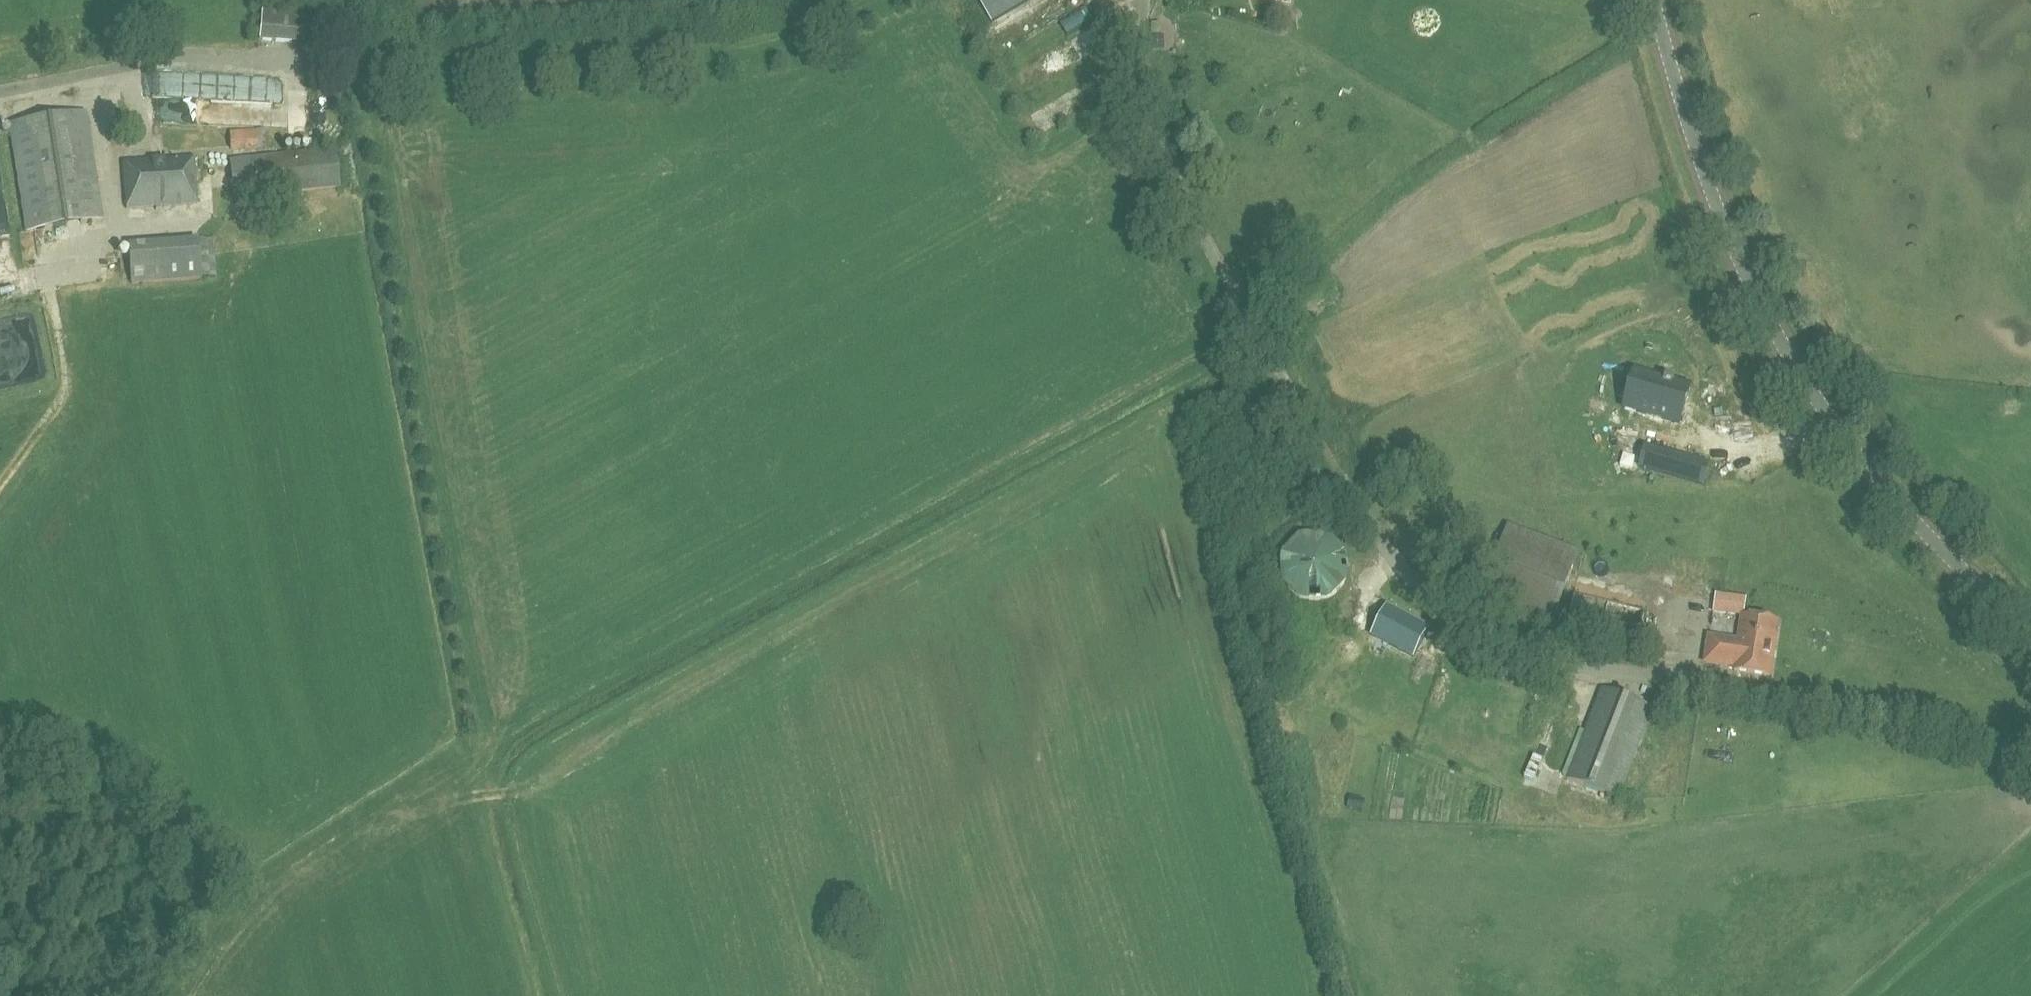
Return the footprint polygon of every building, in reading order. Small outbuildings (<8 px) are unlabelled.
[(268,41),(302,42),(303,30),(268,29),(268,41)] [(1151,39),(1152,51),(1165,51),(1165,42),(1161,38),(1151,39)] [(188,101),(188,77),(155,78),(156,101),(188,101)] [(26,229),(102,218),(86,111),(10,123),(26,229)] [(230,148),(257,148),(256,129),(229,129),(230,148)] [(234,196),(339,185),(335,148),(230,159),(234,196)] [(125,208),(198,203),(195,155),(122,159),(125,208)] [(11,160),(0,160),(0,237),(11,238),(11,160)] [(213,237),(199,238),(199,237),(128,243),(130,283),(202,279),(201,277),(216,277),(213,237)] [(1690,387),(1634,370),(1628,390),(1643,395),(1638,414),(1679,425),(1690,387)] [(1702,485),(1708,462),(1644,445),(1638,468),(1702,485)] [(1551,629),(1584,539),(1524,518),(1521,528),(1507,523),(1478,604),(1551,629)] [(1356,569),(1356,568),(1355,563),(1354,556),(1350,549),(1346,544),(1340,540),(1335,537),(1328,535),(1322,534),(1315,535),(1309,537),(1303,540),(1298,544),(1294,549),(1290,556),(1288,563),(1288,569),(1289,577),(1291,583),(1294,588),(1299,593),(1302,596),(1310,600),(1316,602),(1323,603),(1331,601),(1335,600),(1341,596),(1346,592),(1350,588),(1353,582),(1355,574),(1356,569)] [(1751,612),(1749,593),(1721,595),(1722,614),(1751,612)] [(1565,637),(1636,653),(1646,610),(1575,594),(1565,637)] [(1427,628),(1386,606),(1370,637),(1411,658),(1427,628)] [(1709,635),(1705,661),(1735,666),(1734,669),(1770,675),(1778,621),(1743,615),(1739,640),(1709,635)] [(1654,707),(1603,687),(1569,777),(1620,796),(1654,707)] [(1677,723),(1674,736),(1688,740),(1692,727),(1677,723)]
